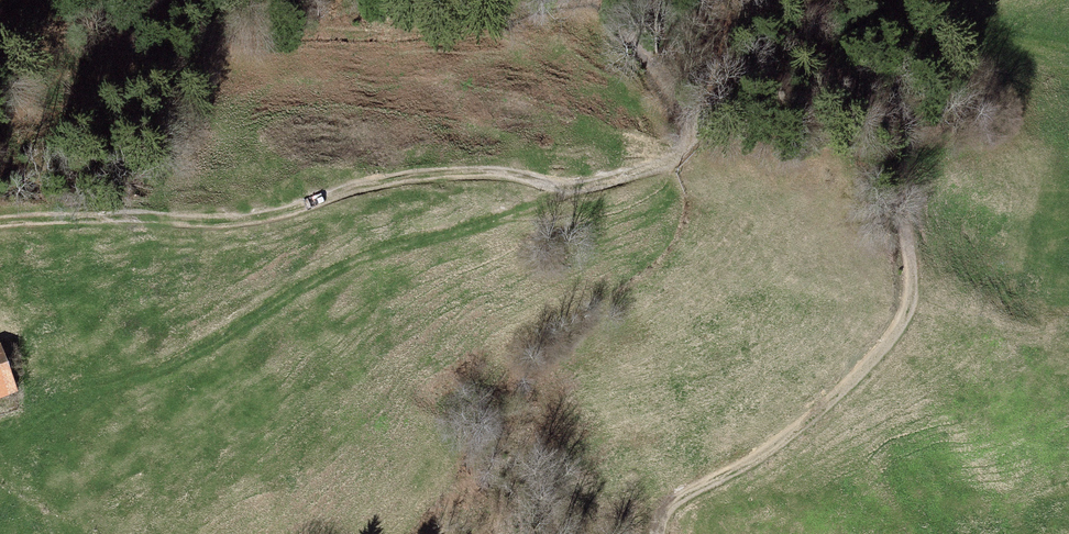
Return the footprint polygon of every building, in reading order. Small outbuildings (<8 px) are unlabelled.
[(2,352),(0,352),(0,409),(20,401),(2,352)]
